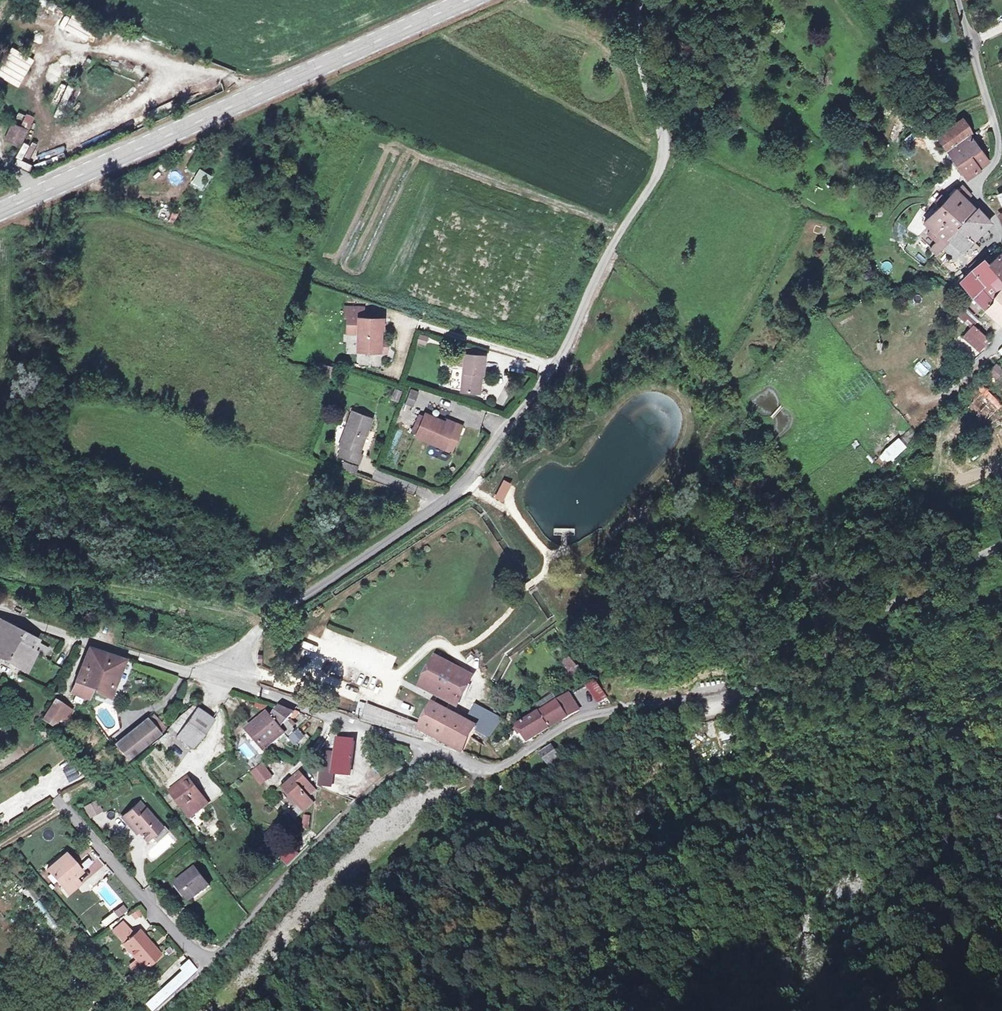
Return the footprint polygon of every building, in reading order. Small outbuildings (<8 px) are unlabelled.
[(68,19),(64,31),(88,40),(92,28),(68,19)] [(10,50),(1,65),(9,70),(17,55),(10,50)] [(9,70),(1,65),(0,67),(0,81),(1,82),(9,70)] [(55,115),(68,119),(78,89),(65,85),(55,115)] [(16,146),(30,114),(23,111),(17,125),(9,122),(1,140),(16,146)] [(939,138),(956,167),(981,152),(973,137),(974,136),(967,123),(939,138)] [(981,152),(956,167),(954,167),(963,182),(988,166),(981,152)] [(16,159),(14,167),(30,171),(32,164),(16,159)] [(937,242),(942,246),(955,230),(971,212),(967,206),(963,200),(956,192),(922,227),(937,242)] [(172,210),(168,220),(174,223),(178,213),(172,210)] [(971,212),(955,230),(969,245),(986,227),(984,224),(972,211),(971,212)] [(955,230),(942,246),(939,250),(953,262),(969,245),(955,230)] [(929,251),(933,256),(939,250),(934,245),(929,251)] [(939,250),(933,256),(947,269),(953,262),(939,250)] [(1000,258),(996,250),(985,260),(990,267),(987,270),(993,277),(1001,288),(1001,260),(1000,258)] [(960,283),(970,297),(993,277),(987,270),(990,267),(985,260),(982,263),(979,260),(967,270),(970,274),(960,283)] [(1001,290),(1001,288),(993,277),(970,297),(983,313),(995,302),(992,299),(1001,290)] [(1001,327),(1001,290),(992,299),(995,302),(983,313),(1001,328),(1001,327)] [(357,316),(361,316),(361,306),(344,306),(343,316),(357,316)] [(991,338),(963,312),(952,322),(958,328),(954,333),(977,354),(991,338)] [(359,348),(378,348),(378,338),(378,327),(381,327),(381,316),(361,316),(357,316),(356,348),(359,348)] [(485,356),(469,355),(467,367),(464,391),(483,393),(485,374),(483,374),(485,356)] [(993,379),(1000,373),(994,366),(987,372),(993,379)] [(389,398),(396,400),(399,390),(393,388),(389,398)] [(414,406),(418,391),(409,388),(405,404),(414,406)] [(426,412),(424,415),(415,436),(430,442),(431,439),(444,444),(442,449),(451,452),(461,428),(463,424),(448,418),(446,423),(432,417),(433,416),(426,412)] [(358,452),(369,420),(348,413),(337,447),(341,449),(337,458),(358,465),(362,453),(358,452)] [(878,455),(887,465),(907,447),(898,437),(878,455)] [(431,439),(430,442),(429,443),(442,449),(444,444),(431,439)] [(19,634),(0,625),(0,661),(25,675),(35,656),(15,646),(19,634)] [(86,631),(83,629),(73,626),(72,630),(71,633),(83,637),(85,634),(86,631)] [(36,641),(19,634),(15,646),(35,656),(42,659),(46,650),(34,645),(36,641)] [(89,696),(102,657),(87,652),(71,698),(86,704),(89,696)] [(102,657),(89,696),(107,702),(123,662),(103,654),(102,657)] [(467,679),(440,664),(433,666),(423,685),(425,692),(453,707),(460,705),(470,685),(467,679)] [(607,698),(596,682),(589,687),(599,703),(607,698)] [(564,699),(574,713),(578,710),(568,696),(564,699)] [(574,713),(564,699),(544,713),(515,733),(517,736),(521,734),(529,743),(574,713)] [(356,716),(362,717),(365,703),(358,702),(356,716)] [(52,727),(58,718),(65,721),(72,713),(51,704),(41,721),(52,727)] [(191,752),(211,724),(192,708),(173,722),(170,728),(166,732),(191,752)] [(424,738),(464,757),(468,748),(477,731),(490,739),(504,721),(475,708),(466,725),(432,710),(426,728),(367,710),(364,720),(363,723),(422,743),(424,738)] [(283,729),(285,728),(295,719),(282,713),(274,719),(283,729)] [(153,717),(146,723),(149,727),(157,735),(164,728),(153,717)] [(269,728),(274,725),(268,718),(264,722),(269,728)] [(269,728),(264,722),(249,734),(265,753),(284,738),(274,725),(269,728)] [(149,727),(146,723),(133,736),(136,739),(149,727)] [(136,739),(133,736),(117,750),(129,764),(157,735),(149,727),(136,739)] [(285,728),(283,729),(281,731),(288,739),(291,735),(285,728)] [(720,733),(721,739),(732,738),(731,731),(720,733)] [(521,734),(517,736),(525,748),(530,745),(529,743),(521,734)] [(353,742),(336,741),(334,756),(333,775),(350,777),(353,742)] [(552,749),(543,755),(549,765),(559,758),(552,749)] [(333,775),(334,756),(326,755),(323,783),(332,784),(333,775)] [(60,765),(66,781),(76,778),(70,762),(60,765)] [(263,765),(250,775),(260,788),(273,778),(263,765)] [(284,790),(304,813),(311,806),(306,800),(317,792),(302,775),(284,790)] [(171,795),(189,815),(204,803),(186,783),(171,795)] [(130,785),(98,802),(101,808),(133,792),(130,785)] [(253,789),(248,794),(258,805),(263,799),(253,789)] [(131,823),(133,821),(148,838),(151,835),(162,826),(146,809),(144,810),(138,803),(124,816),(131,823)] [(102,814),(97,805),(85,811),(90,821),(102,814)] [(162,826),(151,835),(157,841),(167,832),(162,826)] [(81,881),(77,876),(82,871),(66,853),(49,868),(70,892),(81,881)] [(200,870),(178,884),(192,903),(212,889),(200,870)] [(31,904),(39,899),(30,886),(22,891),(31,904)] [(312,899),(315,903),(322,896),(319,893),(312,899)] [(34,905),(43,915),(48,911),(39,901),(34,905)] [(123,904),(115,910),(118,915),(126,909),(123,904)] [(118,915),(115,910),(103,919),(107,924),(118,915)] [(133,932),(123,920),(115,927),(125,939),(133,932)] [(141,939),(146,935),(139,927),(134,931),(141,939)] [(141,939),(134,931),(133,932),(125,939),(124,940),(137,955),(146,965),(161,952),(146,935),(141,939)] [(140,970),(146,965),(137,955),(131,960),(140,970)] [(197,969),(187,959),(178,968),(180,970),(144,1004),(151,1010),(153,1010),(197,969)]
